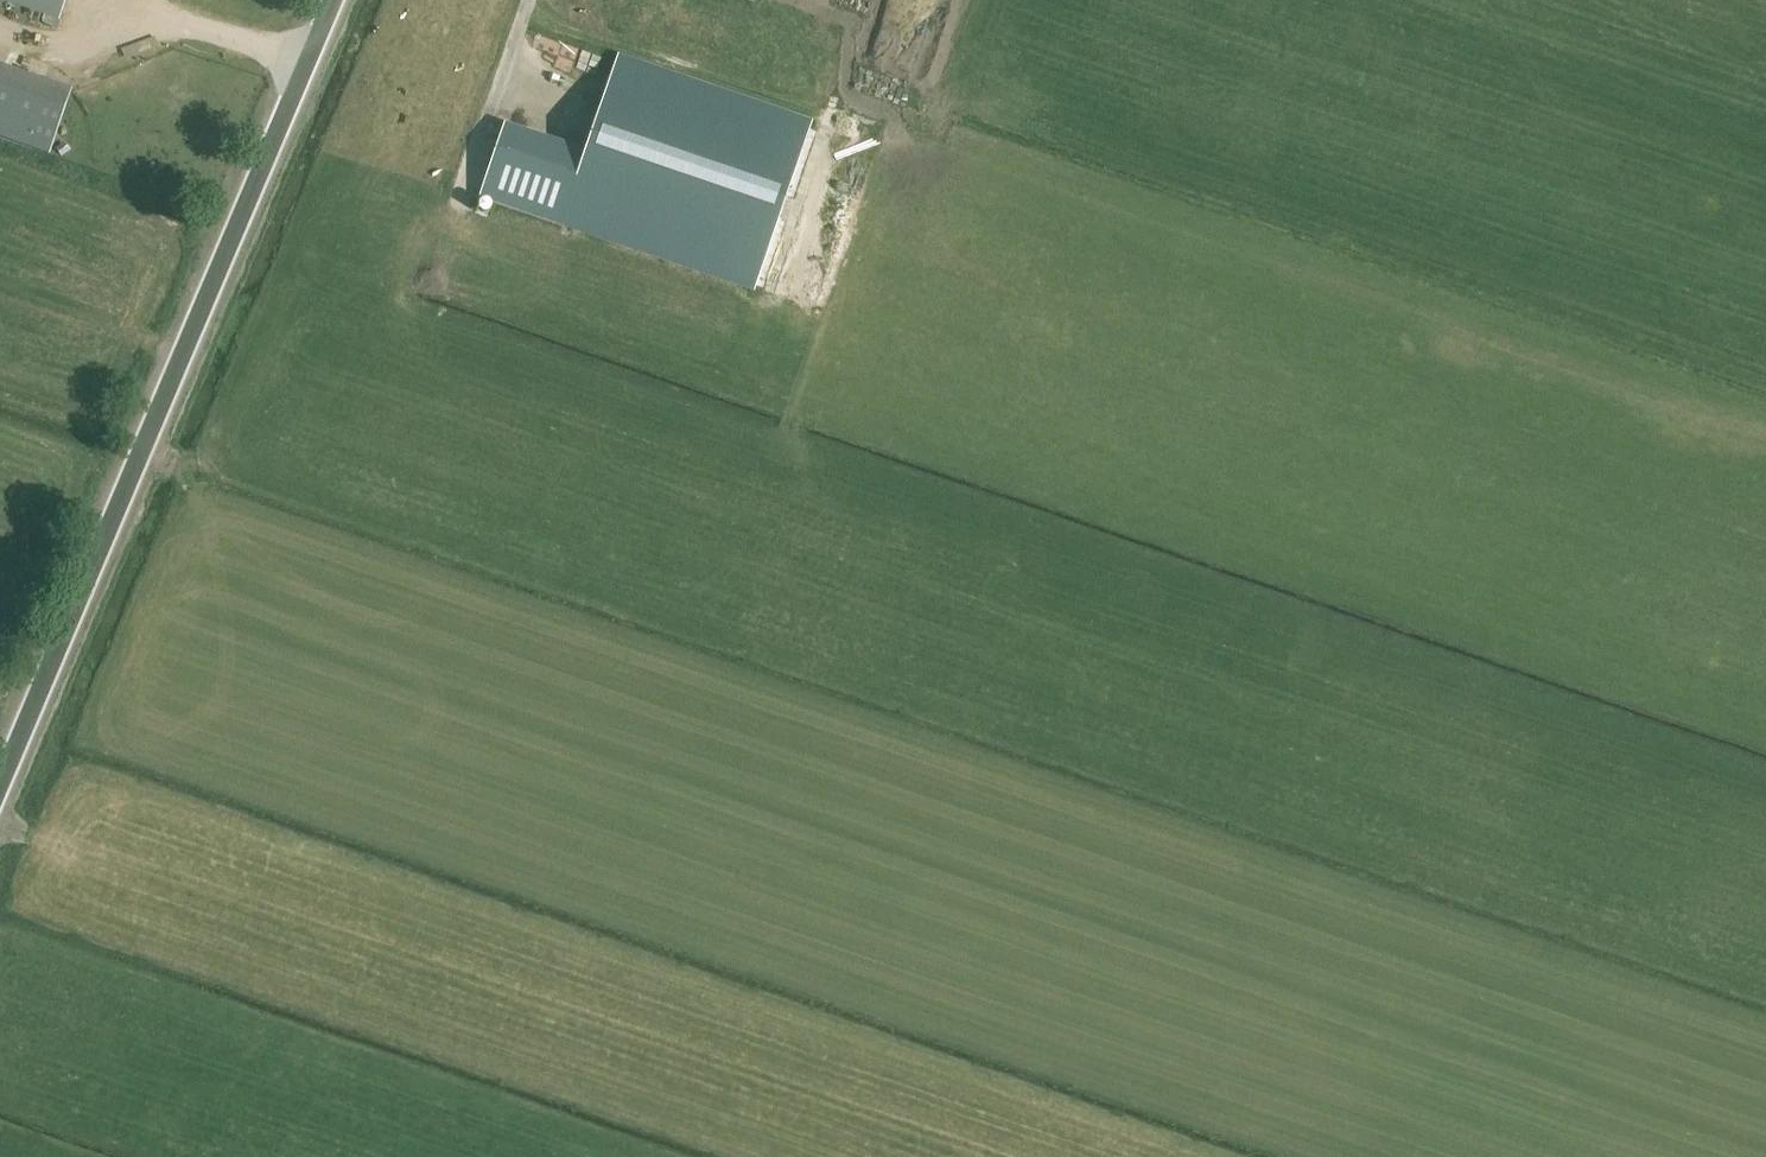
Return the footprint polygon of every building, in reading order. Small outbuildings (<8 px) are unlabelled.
[(59,17),(65,0),(10,0),(59,17)] [(805,126),(615,62),(584,154),(507,128),(483,197),(563,224),(564,219),(752,282),(805,126)] [(0,69),(0,138),(49,155),(70,93),(0,69)]
